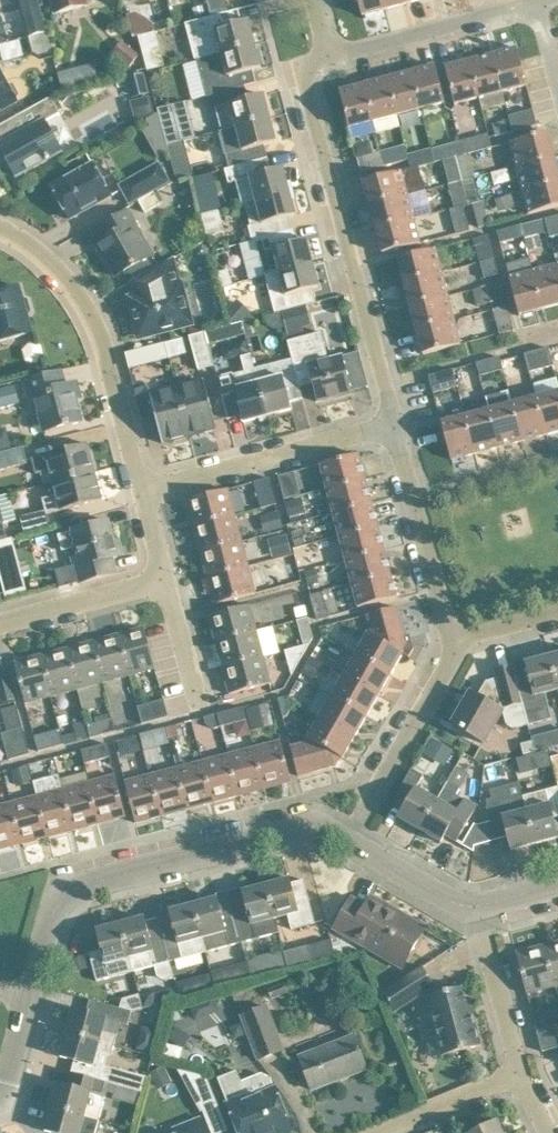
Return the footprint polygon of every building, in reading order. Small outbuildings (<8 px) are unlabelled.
[(39,0),(19,0),(20,3),(28,38),(29,37),(47,33),(39,0)] [(55,14),(88,5),(87,2),(93,0),(52,0),(55,14)] [(211,16),(229,12),(225,0),(207,0),(211,16)] [(362,16),(386,9),(384,0),(358,0),(362,16)] [(409,0),(384,0),(386,9),(410,3),(409,0)] [(204,5),(192,9),(196,21),(198,20),(207,18),(204,5)] [(196,21),(185,24),(195,60),(196,60),(207,57),(255,44),(249,20),(242,22),(239,9),(229,12),(211,16),(212,17),(207,18),(198,20),(196,21)] [(135,12),(126,14),(133,38),(138,37),(155,32),(153,22),(135,12)] [(155,32),(138,37),(142,51),(159,46),(155,32)] [(47,33),(29,37),(33,51),(38,53),(52,50),(47,33)] [(207,57),(196,60),(206,96),(245,86),(256,83),(252,70),(261,68),(255,44),(207,57)] [(127,45),(116,58),(128,69),(139,56),(127,45)] [(503,92),(505,91),(527,85),(517,48),(493,54),(503,92)] [(503,92),(493,54),(469,61),(479,98),(503,92)] [(479,98),(469,61),(445,67),(451,88),(455,105),(479,98)] [(441,87),(435,65),(411,71),(421,109),(445,103),(441,87)] [(158,69),(147,72),(150,83),(161,80),(158,69)] [(16,102),(16,103),(17,102),(16,100),(19,95),(14,85),(8,85),(0,71),(0,111),(16,102)] [(421,109),(411,71),(387,78),(397,115),(421,109)] [(143,72),(124,77),(128,94),(148,89),(143,72)] [(373,122),(374,122),(397,115),(387,78),(363,84),(373,122)] [(352,138),(377,132),(374,122),(373,122),(363,84),(340,90),(352,138)] [(216,107),(222,131),(270,118),(263,94),(248,98),(245,86),(206,96),(209,109),(216,107)] [(61,152),(44,122),(60,113),(51,97),(0,126),(0,142),(1,144),(0,145),(17,176),(61,152)] [(167,144),(183,141),(172,103),(157,108),(159,113),(167,144)] [(150,126),(142,131),(157,158),(169,152),(167,144),(159,113),(147,120),(150,126)] [(534,113),(513,118),(510,120),(513,132),(516,131),(537,125),(534,113)] [(225,154),(229,168),(268,158),(264,145),(276,142),(270,118),(222,131),(220,132),(225,154)] [(506,120),(492,124),(495,136),(509,132),(506,120)] [(527,138),(510,142),(517,166),(554,156),(548,132),(527,138)] [(489,134),(461,142),(464,155),(470,153),(492,147),(489,134)] [(187,153),(183,140),(183,141),(167,144),(169,152),(170,157),(187,153)] [(435,162),(443,161),(456,157),(464,155),(461,142),(456,143),(432,149),(435,162)] [(385,166),(409,160),(408,156),(406,146),(381,152),(385,166)] [(435,162),(432,149),(408,156),(409,160),(411,169),(420,166),(435,162)] [(381,152),(357,159),(361,173),(385,166),(381,152)] [(470,153),(464,155),(456,157),(462,181),(475,177),(476,177),(470,153)] [(517,166),(523,190),(557,181),(557,169),(554,156),(517,166)] [(449,184),(462,181),(456,157),(443,161),(449,184)] [(237,181),(243,204),(289,191),(283,167),(271,171),(268,158),(229,168),(225,169),(229,184),(237,181)] [(93,164),(71,176),(52,186),(70,219),(111,197),(93,164)] [(155,192),(154,190),(169,182),(159,164),(120,186),(130,204),(138,199),(139,201),(155,192)] [(364,181),(370,205),(408,195),(426,190),(420,166),(411,169),(364,181)] [(213,173),(193,178),(195,187),(215,182),(213,173)] [(482,200),(475,177),(462,181),(468,204),(472,203),(482,200)] [(468,204),(462,181),(449,184),(455,208),(468,204)] [(523,190),(529,214),(557,207),(557,181),(523,190)] [(296,215),(289,191),(243,204),(244,205),(245,205),(254,240),(294,229),(294,228),(292,229),(289,217),(296,215)] [(155,192),(139,201),(145,211),(161,203),(155,192)] [(408,195),(370,205),(376,229),(414,219),(408,195)] [(479,226),(489,223),(483,200),(482,200),(472,203),(479,226)] [(468,206),(468,204),(455,208),(451,209),(457,233),(470,230),(464,207),(468,206)] [(103,258),(104,257),(115,276),(135,265),(148,258),(140,243),(144,240),(129,212),(99,228),(105,240),(96,245),(103,258)] [(557,235),(557,216),(545,219),(548,230),(550,237),(557,235)] [(420,243),(414,219),(376,229),(383,253),(404,247),(420,243)] [(524,236),(548,230),(545,219),(521,226),(524,236)] [(524,236),(521,226),(497,232),(500,243),(524,236)] [(313,263),(307,239),(298,242),(294,229),(254,240),(241,244),(250,280),(264,276),(265,276),(265,275),(313,263)] [(480,261),(480,262),(495,259),(488,233),(473,237),(479,262),(480,261)] [(196,248),(195,255),(201,260),(208,257),(209,249),(203,244),(196,248)] [(419,253),(398,259),(404,283),(442,273),(435,249),(419,253)] [(179,286),(172,259),(134,280),(138,296),(132,298),(136,315),(134,319),(134,323),(135,328),(137,331),(141,333),(142,336),(191,323),(181,285),(179,286)] [(495,259),(480,262),(485,278),(499,274),(495,259)] [(297,307),(316,302),(313,289),(319,287),(313,263),(265,275),(265,276),(264,276),(273,313),(282,311),(283,310),(296,307),(297,307)] [(557,305),(557,267),(557,265),(533,271),(543,309),(557,305)] [(228,269),(216,273),(220,288),(232,284),(228,269)] [(519,315),(543,309),(533,271),(509,278),(514,294),(519,315)] [(442,273),(404,283),(411,307),(448,297),(442,273)] [(491,302),(505,298),(501,282),(487,286),(491,302)] [(11,339),(33,333),(19,286),(0,292),(0,342),(11,339)] [(448,297),(411,307),(417,330),(454,321),(448,297)] [(228,310),(227,311),(231,325),(243,321),(247,316),(233,304),(228,310)] [(507,306),(493,309),(500,334),(514,330),(507,306)] [(283,310),(282,311),(289,338),(305,334),(303,327),(297,307),(296,307),(283,310)] [(231,325),(205,332),(208,343),(246,333),(243,321),(231,325)] [(454,321),(417,330),(423,354),(461,345),(454,321)] [(214,367),(208,343),(205,332),(189,336),(199,371),(214,367)] [(319,402),(351,394),(341,356),(329,360),(321,332),(300,338),(287,341),(292,359),(297,376),(311,372),(319,402)] [(165,343),(125,353),(129,368),(169,358),(165,343)] [(549,348),(528,354),(525,354),(525,355),(529,373),(554,366),(549,348)] [(244,422),(267,416),(259,383),(251,353),(241,356),(245,371),(218,379),(220,385),(225,406),(239,403),(244,422)] [(268,365),(255,369),(259,383),(267,416),(291,410),(289,402),(303,398),(297,376),(292,359),(268,365)] [(490,359),(477,363),(481,376),(494,372),(490,359)] [(470,365),(453,369),(458,387),(475,382),(470,365)] [(453,369),(450,370),(429,376),(434,393),(458,387),(453,369)] [(61,370),(40,375),(22,380),(29,405),(37,403),(44,432),(60,428),(82,422),(72,384),(65,385),(61,370)] [(177,390),(190,436),(217,429),(205,383),(177,390)] [(20,404),(16,385),(0,389),(0,409),(20,404)] [(156,417),(163,443),(190,436),(177,390),(151,396),(148,387),(135,390),(143,421),(156,417)] [(539,396),(537,397),(547,435),(557,432),(557,391),(539,396)] [(547,435),(537,397),(513,403),(523,441),(547,435)] [(523,441),(513,403),(489,410),(499,447),(523,441)] [(499,447),(489,410),(465,416),(475,454),(499,447)] [(465,416),(441,422),(451,460),(475,454),(465,416)] [(12,449),(7,428),(0,430),(0,452),(12,449)] [(87,443),(66,449),(31,459),(35,474),(49,470),(52,483),(95,472),(87,443)] [(28,463),(23,447),(0,453),(0,471),(28,463)] [(321,464),(327,488),(365,478),(359,454),(321,464)] [(294,471),(278,476),(280,485),(296,480),(294,471)] [(102,499),(95,472),(52,483),(56,495),(42,499),(46,514),(102,499)] [(255,482),(260,503),(261,508),(277,504),(275,499),(270,478),(255,482)] [(372,502),(365,478),(327,488),(333,512),(372,502)] [(228,489),(187,500),(194,526),(235,515),(228,489)] [(302,499),(286,503),(289,517),(305,513),(302,499)] [(378,526),(372,502),(333,512),(340,536),(378,526)] [(277,511),(260,516),(265,533),(282,529),(277,511)] [(46,515),(23,521),(25,534),(50,527),(46,515)] [(235,515),(194,526),(201,552),(242,541),(235,515)] [(73,565),(55,570),(60,587),(78,582),(78,583),(116,573),(112,557),(118,556),(108,520),(73,530),(58,534),(62,551),(77,547),(79,551),(80,557),(72,559),(72,561),(73,565)] [(384,549),(378,526),(340,536),(346,560),(384,549)] [(302,530),(292,533),(295,546),(306,544),(302,530)] [(287,534),(268,539),(273,558),(292,553),(287,534)] [(17,552),(13,537),(8,538),(5,539),(0,541),(0,557),(17,552)] [(201,552),(208,578),(249,567),(242,541),(201,552)] [(309,544),(293,550),(297,562),(314,556),(309,544)] [(390,573),(384,549),(346,560),(352,583),(390,573)] [(208,578),(215,604),(256,593),(249,567),(208,578)] [(315,569),(305,572),(308,585),(319,582),(315,569)] [(299,571),(286,575),(288,584),(302,580),(300,573),(299,572),(299,571)] [(397,597),(390,573),(352,583),(358,607),(397,597)] [(23,577),(1,583),(5,598),(27,592),(23,577)] [(230,610),(209,616),(216,642),(257,631),(256,630),(250,605),(230,610)] [(305,606),(294,608),(297,618),(307,615),(305,606)] [(403,653),(409,657),(414,649),(406,644),(396,607),(367,615),(373,636),(403,653)] [(297,619),(304,645),(310,643),(314,636),(308,616),(297,619)] [(216,642),(223,668),(263,657),(263,656),(279,651),(272,626),(256,630),(257,631),(216,642)] [(144,627),(118,634),(129,675),(155,668),(144,627)] [(329,645),(346,653),(354,635),(336,628),(329,645)] [(557,649),(557,632),(536,635),(538,652),(557,649)] [(92,641),(103,682),(129,675),(118,634),(92,641)] [(357,655),(391,674),(403,653),(373,636),(373,637),(368,634),(357,654),(357,655)] [(92,641),(66,648),(77,689),(103,682),(92,641)] [(286,650),(293,674),(310,643),(304,645),(286,650)] [(66,648),(41,655),(51,696),(77,689),(66,648)] [(549,656),(557,689),(557,654),(549,656)] [(41,655),(15,662),(26,703),(51,696),(41,655)] [(357,655),(344,676),(379,695),(391,674),(357,655)] [(518,685),(523,705),(528,724),(552,718),(549,707),(545,693),(557,690),(557,689),(549,656),(526,663),(531,682),(518,685)] [(271,684),(263,657),(223,668),(230,694),(251,688),(271,684)] [(311,657),(301,673),(313,680),(323,663),(311,657)] [(471,692),(452,725),(471,736),(484,743),(503,711),(523,705),(518,685),(513,666),(495,671),(497,678),(486,681),(478,696),(471,692)] [(0,678),(0,695),(2,703),(16,699),(9,675),(0,678)] [(367,716),(379,695),(344,676),(332,696),(367,716)] [(298,680),(294,687),(299,690),(303,683),(298,680)] [(295,702),(287,696),(285,695),(279,697),(283,716),(287,715),(295,702)] [(355,737),(367,716),(332,696),(320,717),(355,737)] [(164,699),(142,705),(138,707),(142,724),(168,717),(164,699)] [(268,703),(246,709),(252,731),(258,729),(256,721),(272,717),(268,703)] [(2,732),(2,733),(23,727),(17,705),(2,709),(7,731),(2,732)] [(250,729),(248,725),(244,707),(219,714),(224,736),(250,729)] [(57,727),(70,723),(65,709),(52,713),(57,727)] [(221,728),(218,714),(205,718),(206,725),(214,729),(221,728)] [(91,737),(117,731),(113,717),(87,724),(91,737)] [(320,717),(308,739),(340,757),(343,758),(355,737),(320,717)] [(23,727),(2,733),(9,759),(30,753),(23,727)] [(60,728),(35,735),(39,751),(64,744),(60,728)] [(61,728),(60,728),(64,744),(80,740),(78,731),(63,735),(61,728)] [(153,730),(140,733),(144,748),(156,744),(153,730)] [(531,737),(532,741),(535,751),(549,748),(557,745),(557,730),(531,737)] [(137,736),(128,739),(132,753),(141,751),(137,736)] [(188,809),(214,802),(203,762),(183,767),(180,754),(183,753),(180,740),(176,741),(175,737),(169,739),(177,769),(177,768),(188,809)] [(429,737),(422,748),(423,749),(425,750),(423,754),(445,767),(454,750),(433,738),(432,738),(429,737)] [(335,766),(340,757),(308,739),(312,741),(291,747),(293,754),(298,776),(335,766)] [(255,748),(266,788),(292,781),(286,760),(281,741),(255,748)] [(532,741),(521,744),(524,755),(535,752),(535,751),(532,741)] [(82,749),(85,762),(110,756),(107,742),(82,749)] [(240,795),(266,788),(255,748),(229,755),(240,795)] [(203,762),(214,802),(240,795),(229,755),(203,762)] [(528,755),(516,759),(520,775),(532,771),(528,755)] [(27,766),(12,770),(16,787),(32,783),(27,766)] [(162,816),(188,809),(177,768),(177,769),(151,775),(162,816)] [(409,800),(399,817),(420,830),(437,800),(416,788),(424,775),(412,768),(397,793),(409,800)] [(60,774),(33,781),(37,796),(48,837),(74,830),(63,789),(61,779),(60,774)] [(100,823),(126,816),(115,775),(89,782),(100,823)] [(151,775),(125,782),(136,823),(162,816),(151,775)] [(535,843),(522,796),(523,796),(519,781),(490,789),(492,798),(487,799),(488,805),(486,806),(490,821),(475,825),(473,823),(461,844),(474,852),(475,846),(490,842),(488,835),(506,830),(511,850),(535,843)] [(88,782),(63,789),(74,830),(100,823),(89,782),(88,782)] [(437,800),(420,830),(441,842),(445,835),(457,842),(477,806),(457,795),(460,789),(448,782),(437,800)] [(523,796),(522,796),(535,843),(557,837),(557,835),(553,818),(557,816),(557,787),(523,796)] [(22,843),(48,837),(37,796),(11,802),(22,843)] [(22,843),(11,802),(0,805),(0,849),(22,843)] [(290,879),(266,885),(275,918),(288,915),(292,929),(315,923),(314,916),(308,895),(304,879),(291,883),(290,879)] [(279,932),(275,918),(266,885),(243,891),(244,896),(231,899),(243,942),(244,948),(249,947),(247,941),(256,939),(279,932)] [(334,928),(365,946),(368,941),(401,960),(419,927),(424,930),(425,928),(371,897),(366,906),(351,898),(340,917),(334,928)] [(217,898),(193,904),(206,952),(243,942),(231,899),(219,902),(217,898)] [(171,915),(158,918),(162,934),(170,962),(206,952),(193,904),(170,911),(169,911),(171,915)] [(144,917),(121,924),(129,957),(133,971),(155,966),(157,977),(163,980),(174,977),(170,962),(162,934),(158,918),(145,922),(144,917)] [(102,950),(89,953),(97,981),(118,975),(120,975),(133,971),(129,957),(121,924),(97,930),(102,950)] [(290,931),(275,935),(281,962),(296,958),(290,931)] [(331,939),(308,945),(312,960),(335,955),(334,954),(332,943),(331,939)] [(340,941),(332,943),(334,954),(343,951),(340,941)] [(553,987),(557,985),(557,941),(542,946),(553,987)] [(542,946),(516,952),(527,993),(553,987),(542,946)] [(85,956),(72,959),(76,971),(88,968),(85,956)] [(395,1011),(416,997),(435,985),(423,967),(404,979),(383,992),(395,1011)] [(211,973),(189,979),(192,993),(214,987),(211,973)] [(472,1024),(462,987),(440,993),(427,996),(437,1034),(426,1036),(432,1057),(442,1054),(442,1056),(481,1045),(475,1023),(472,1024)] [(151,991),(139,994),(143,1007),(154,1004),(152,994),(151,991)] [(67,1033),(114,1046),(117,1035),(121,1023),(128,1025),(132,1011),(90,1000),(87,1012),(74,1009),(67,1033)] [(234,1003),(212,1009),(222,1039),(243,1033),(234,1003)] [(258,1060),(282,1050),(266,1007),(242,1017),(258,1060)] [(537,1030),(542,1051),(557,1047),(557,1024),(537,1030)] [(178,1044),(185,1033),(176,1027),(169,1038),(178,1044)] [(61,1056),(93,1065),(98,1052),(111,1057),(114,1046),(67,1033),(61,1056)] [(341,1075),(364,1066),(366,1070),(367,1069),(360,1048),(354,1036),(300,1057),(313,1090),(342,1079),(341,1075)] [(138,1040),(136,1049),(150,1053),(153,1044),(138,1040)] [(147,1077),(103,1064),(98,1081),(109,1084),(109,1082),(143,1091),(147,1077)] [(164,1066),(149,1073),(155,1086),(170,1079),(164,1066)] [(237,1128),(239,1132),(283,1132),(292,1129),(276,1089),(274,1090),(269,1079),(261,1076),(242,1084),(237,1071),(218,1078),(228,1103),(227,1103),(237,1128)] [(51,1107),(99,1120),(102,1107),(109,1084),(98,1081),(71,1073),(68,1086),(58,1083),(51,1107)] [(217,1102),(215,1103),(209,1089),(198,1093),(203,1108),(213,1132),(220,1132),(228,1130),(217,1102)] [(51,1107),(45,1131),(54,1132),(95,1132),(99,1120),(51,1107)] [(200,1116),(173,1127),(176,1132),(206,1132),(200,1116)] [(497,1120),(471,1132),(503,1132),(497,1120)]
